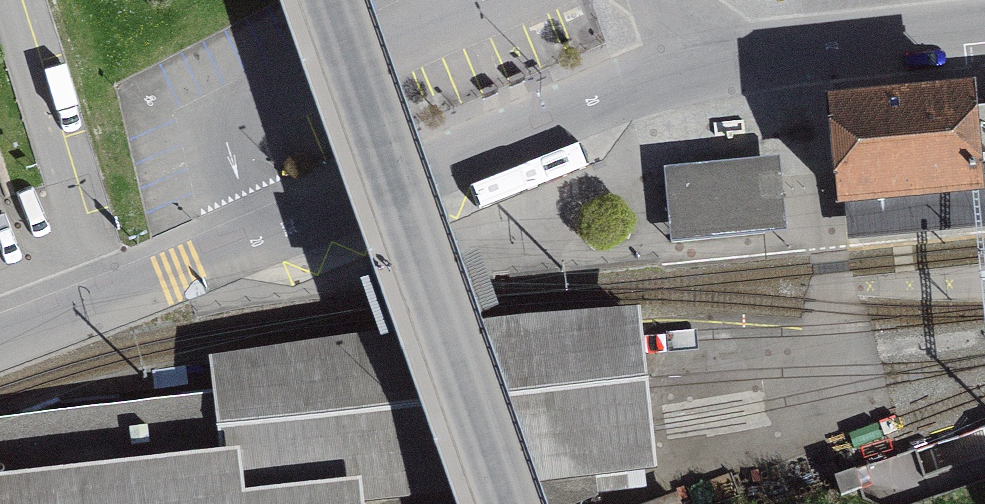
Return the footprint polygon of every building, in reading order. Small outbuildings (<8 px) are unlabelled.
[(983,202),(981,183),(975,113),(973,95),(932,98),(827,108),(837,215),(983,202)] [(975,113),(981,183),(984,183),(984,112),(975,113)] [(668,172),(674,241),(786,231),(784,208),(782,186),(779,162),(668,172)] [(632,318),(217,362),(221,399),(0,423),(0,503),(569,503),(593,494),(590,467),(648,463),(644,425),(639,385),(635,341),(632,318)] [(859,481),(856,471),(835,477),(841,496),(862,489),(859,481)]
